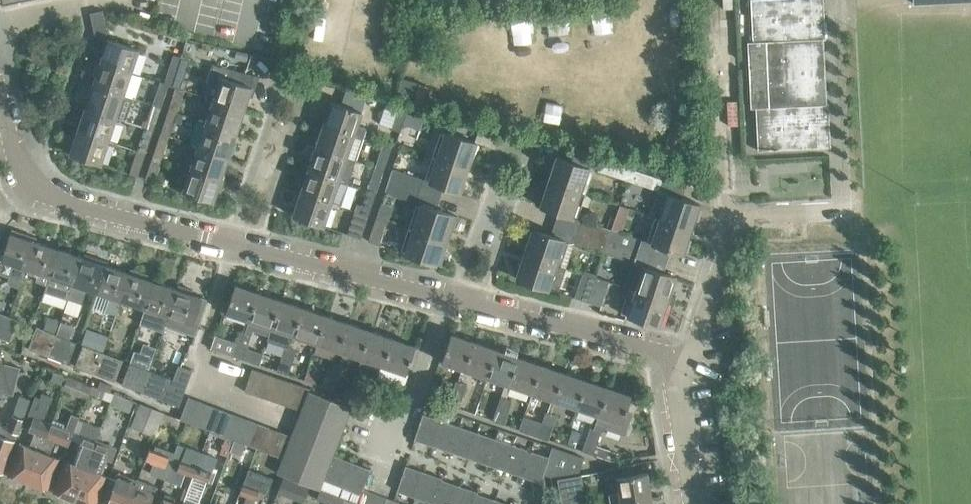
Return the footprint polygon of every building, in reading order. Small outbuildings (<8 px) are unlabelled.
[(823,39),(825,39),(823,0),(750,0),(752,41),(747,41),(750,107),(755,107),(757,150),(830,147),(828,103),(826,103),(823,39)] [(94,34),(108,39),(102,10),(90,13),(94,34)] [(121,17),(119,23),(126,25),(129,19),(121,17)] [(138,49),(108,39),(100,61),(131,72),(138,49)] [(167,73),(175,76),(181,57),(173,55),(167,73)] [(183,79),(190,59),(181,57),(175,76),(183,79)] [(100,61),(92,84),(123,94),(131,72),(100,61)] [(217,86),(213,99),(243,109),(251,87),(255,88),(259,76),(211,65),(205,82),(217,86)] [(418,83),(401,78),(398,92),(415,96),(418,83)] [(154,97),(163,100),(168,84),(160,81),(154,97)] [(92,84),(86,105),(85,107),(116,117),(123,94),(92,84)] [(345,91),(340,104),(361,111),(366,96),(345,91)] [(168,110),(176,113),(182,97),(173,94),(168,110)] [(236,133),(243,109),(213,99),(205,122),(236,133)] [(400,131),(402,124),(406,113),(408,105),(387,100),(385,107),(397,111),(391,128),(400,131)] [(324,121),(323,124),(353,134),(363,137),(365,128),(356,125),(361,111),(340,104),(331,101),(324,121)] [(160,107),(152,104),(147,120),(155,123),(160,107)] [(85,107),(77,130),(108,140),(116,117),(85,107)] [(168,110),(160,133),(169,135),(174,121),(180,123),(183,115),(176,113),(168,110)] [(419,130),(424,117),(406,113),(402,124),(419,130)] [(228,155),(236,133),(205,122),(198,120),(190,143),(198,145),(228,155)] [(363,137),(353,134),(323,124),(316,144),(315,147),(346,157),(355,160),(363,137)] [(139,143),(147,145),(153,130),(144,127),(139,143)] [(108,140),(77,130),(69,154),(100,164),(108,140)] [(444,131),(436,156),(468,167),(476,142),(444,131)] [(153,155),(161,158),(166,142),(158,139),(153,155)] [(382,144),(377,160),(385,163),(391,146),(382,144)] [(198,145),(190,168),(221,178),(228,155),(198,145)] [(355,160),(346,157),(315,147),(308,169),(338,180),(347,183),(348,183),(355,160)] [(584,181),(588,167),(628,180),(631,169),(597,160),(598,158),(574,149),(571,161),(556,156),(548,181),(580,192),(585,193),(588,183),(584,181)] [(140,169),(145,153),(137,150),(131,166),(140,169)] [(460,191),(467,171),(468,167),(436,156),(428,181),(460,191)] [(145,179),(153,182),(159,166),(150,163),(145,179)] [(383,169),(375,166),(369,182),(378,185),(383,169)] [(221,178),(190,168),(182,191),(213,201),(221,178)] [(301,190),(300,192),(331,202),(338,180),(308,169),(301,190)] [(418,190),(422,179),(392,169),(388,180),(418,190)] [(631,169),(628,180),(667,193),(659,218),(691,229),(699,204),(681,198),(687,182),(663,176),(662,179),(631,169)] [(415,202),(418,190),(388,180),(384,192),(415,202)] [(548,181),(539,206),(558,212),(554,223),(607,241),(611,229),(572,216),(576,202),(588,206),(591,195),(585,193),(580,192),(548,181)] [(376,192),(367,189),(362,205),(370,208),(376,192)] [(331,202),(300,192),(292,216),(323,226),(331,202)] [(420,204),(412,228),(444,239),(447,231),(451,232),(456,216),(420,204)] [(360,238),(363,231),(368,215),(354,210),(346,234),(360,238)] [(368,241),(380,245),(388,220),(376,216),(368,241)] [(655,228),(651,242),(611,229),(607,241),(666,261),(670,249),(683,253),(691,229),(659,218),(654,216),(651,227),(655,228)] [(573,242),(603,252),(607,241),(554,223),(550,234),(532,228),(523,253),(556,264),(564,239),(573,242)] [(444,239),(412,228),(404,253),(440,265),(445,249),(441,247),(444,239)] [(791,236),(791,233),(790,228),(780,228),(781,237),(791,236)] [(19,287),(25,267),(34,241),(24,238),(26,234),(11,229),(1,259),(16,264),(12,274),(9,276),(7,281),(9,284),(19,287)] [(58,249),(34,241),(25,267),(37,272),(34,281),(46,284),(49,275),(58,249)] [(603,252),(643,265),(635,290),(667,301),(675,276),(663,272),(666,261),(607,241),(603,252)] [(82,257),(58,249),(49,275),(46,284),(44,288),(68,296),(73,283),(82,257)] [(83,253),(82,257),(73,283),(68,296),(82,301),(86,288),(96,291),(105,265),(96,262),(97,258),(83,253)] [(556,264),(523,253),(515,278),(548,289),(556,264)] [(120,299),(129,272),(105,265),(96,291),(109,296),(105,309),(115,312),(119,299),(120,299)] [(130,269),(129,272),(120,299),(144,307),(153,281),(143,277),(144,274),(130,269)] [(582,273),(574,297),(587,302),(595,277),(582,273)] [(608,281),(595,277),(587,302),(600,306),(608,281)] [(162,330),(167,315),(176,288),(153,281),(144,307),(139,322),(162,330)] [(177,284),(176,288),(167,315),(180,319),(177,329),(194,335),(206,299),(191,294),(193,290),(177,284)] [(225,312),(248,320),(258,292),(235,285),(225,312)] [(665,306),(667,301),(635,290),(629,288),(620,313),(659,325),(665,306)] [(258,292),(248,320),(271,327),(280,300),(258,292)] [(303,308),(280,300),(271,327),(294,335),(303,308)] [(294,335),(316,343),(325,315),(303,308),(294,335)] [(1,338),(9,316),(0,313),(0,337),(1,338)] [(325,315),(316,343),(339,350),(348,323),(325,315)] [(9,316),(1,338),(9,341),(17,319),(9,316)] [(42,328),(54,332),(58,320),(47,316),(42,328)] [(60,321),(56,333),(69,338),(73,326),(60,321)] [(339,350),(361,358),(370,330),(348,323),(339,350)] [(56,334),(36,327),(28,348),(48,356),(56,334)] [(81,343),(102,350),(107,335),(86,328),(81,343)] [(361,358),(383,365),(392,338),(370,330),(361,358)] [(239,331),(235,343),(246,347),(250,334),(239,331)] [(76,342),(56,334),(48,356),(67,363),(76,342)] [(464,369),(474,342),(450,334),(441,361),(464,369)] [(214,336),(210,348),(220,352),(225,339),(214,336)] [(415,346),(392,338),(383,365),(406,373),(415,346)] [(496,349),(474,342),(464,369),(486,377),(496,349)] [(246,347),(235,343),(231,355),(242,359),(246,347)] [(102,352),(83,345),(74,366),(94,373),(102,352)] [(284,346),(280,358),(291,362),(296,350),(284,346)] [(509,384),(518,357),(496,349),(486,377),(509,384)] [(134,351),(129,362),(149,370),(153,358),(134,351)] [(122,360),(102,352),(94,373),(114,381),(122,360)] [(3,392),(9,394),(2,363),(0,356),(0,391),(3,392)] [(541,365),(518,357),(509,384),(532,392),(541,365)] [(291,362),(280,358),(276,370),(287,374),(291,362)] [(329,361),(325,373),(336,377),(341,365),(329,361)] [(149,370),(129,362),(121,384),(141,391),(149,370)] [(2,363),(9,394),(12,395),(19,367),(2,363)] [(178,365),(172,379),(169,378),(161,399),(178,405),(191,370),(178,365)] [(555,400),(564,372),(541,365),(532,392),(555,400)] [(251,368),(248,380),(270,387),(274,376),(251,368)] [(169,378),(149,370),(141,391),(161,399),(169,378)] [(53,371),(50,380),(63,384),(66,376),(53,371)] [(585,380),(564,372),(555,400),(577,407),(585,380)] [(325,373),(321,386),(332,390),(336,377),(325,373)] [(85,398),(90,385),(67,376),(62,389),(85,398)] [(266,398),(278,402),(285,380),(274,376),(270,387),(266,398)] [(375,376),(371,388),(381,392),(386,380),(375,376)] [(270,387),(248,380),(244,391),(266,398),(270,387)] [(297,384),(285,380),(278,402),(289,406),(297,384)] [(456,380),(452,392),(462,395),(467,383),(456,380)] [(599,415),(608,388),(585,380),(577,407),(599,415)] [(108,392),(110,385),(99,381),(97,387),(102,390),(108,392)] [(310,388),(297,384),(289,406),(301,410),(309,390),(310,388)] [(92,386),(88,398),(98,401),(102,390),(97,387),(92,386)] [(371,388),(366,401),(377,404),(381,392),(371,388)] [(631,395),(608,388),(599,415),(622,423),(631,395)] [(292,432),(293,432),(291,436),(283,458),(277,473),(319,489),(322,479),(332,454),(350,406),(309,390),(301,410),(298,417),(292,432)] [(452,392),(448,404),(458,408),(462,395),(452,392)] [(33,417),(43,421),(52,397),(41,393),(40,397),(35,396),(28,415),(33,417)] [(109,405),(110,405),(129,412),(133,401),(113,394),(109,405)] [(501,395),(497,407),(508,411),(512,399),(501,395)] [(3,472),(30,400),(20,396),(8,428),(0,425),(0,471),(3,472)] [(187,421),(191,423),(200,401),(188,396),(179,419),(187,421)] [(191,423),(202,428),(211,405),(200,401),(191,423)] [(162,414),(138,405),(129,428),(153,437),(162,414)] [(210,430),(214,432),(222,410),(211,405),(202,428),(210,430)] [(508,411),(497,407),(492,419),(503,423),(508,411)] [(222,410),(214,432),(225,436),(234,414),(222,410)] [(546,410),(542,422),(552,426),(557,414),(546,410)] [(432,445),(440,420),(422,413),(414,439),(432,445)] [(51,418),(49,423),(27,481),(33,483),(33,485),(45,490),(45,488),(47,489),(59,457),(49,454),(54,440),(68,445),(70,439),(78,418),(78,417),(69,414),(65,424),(51,418)] [(233,439),(237,441),(245,418),(234,414),(225,436),(233,439)] [(27,481),(49,423),(43,421),(33,417),(28,430),(34,432),(29,446),(19,442),(7,473),(9,474),(8,476),(20,481),(21,479),(27,481)] [(67,498),(67,496),(73,499),(95,440),(96,440),(101,427),(78,418),(70,439),(79,442),(72,462),(65,460),(54,491),(55,492),(55,494),(67,498)] [(237,441),(248,445),(257,423),(245,418),(237,441)] [(458,426),(440,420),(432,445),(450,451),(458,426)] [(552,426),(542,422),(537,435),(548,439),(552,426)] [(256,448),(260,449),(268,427),(257,423),(248,445),(256,448)] [(458,426),(450,451),(468,457),(477,432),(458,426)] [(260,449),(271,453),(279,431),(268,427),(260,449)] [(593,428),(590,427),(586,438),(597,442),(600,430),(593,428)] [(291,436),(279,431),(271,453),(283,458),(291,436)] [(468,457),(485,463),(494,438),(477,432),(468,457)] [(570,434),(565,449),(572,452),(578,437),(570,434)] [(485,463),(504,470),(512,444),(494,438),(485,463)] [(582,451),(592,455),(597,442),(586,438),(582,451)] [(95,440),(73,499),(82,502),(83,503),(94,503),(105,475),(101,473),(106,459),(112,461),(117,448),(96,440),(95,440)] [(234,441),(230,450),(240,454),(244,445),(234,441)] [(175,453),(173,458),(165,479),(181,484),(185,473),(193,476),(201,453),(178,444),(174,453),(175,453)] [(530,450),(512,444),(504,470),(522,476),(530,450)] [(155,446),(153,450),(149,449),(146,458),(155,462),(151,473),(165,479),(173,458),(175,453),(174,453),(155,446)] [(552,447),(549,457),(543,474),(552,477),(579,472),(583,458),(552,447)] [(543,474),(549,457),(530,450),(522,476),(540,482),(543,474)] [(201,453),(193,476),(208,481),(216,458),(201,453)] [(339,486),(349,461),(332,454),(322,479),(339,486)] [(370,469),(349,461),(339,486),(360,494),(362,489),(370,469)] [(647,472),(635,474),(634,464),(604,469),(606,479),(615,477),(618,493),(608,495),(609,503),(651,496),(647,472)] [(405,465),(396,491),(414,497),(423,471),(405,465)] [(266,493),(272,478),(248,469),(243,483),(239,493),(245,495),(242,503),(253,503),(258,490),(266,493)] [(442,478),(423,471),(414,497),(432,503),(433,503),(441,479),(442,478)] [(137,479),(118,472),(107,503),(128,503),(137,479)] [(561,503),(586,503),(581,475),(557,479),(561,503)] [(137,479),(128,503),(150,503),(157,486),(137,479)] [(432,503),(452,503),(458,485),(441,479),(433,503),(432,503)] [(283,480),(280,490),(303,498),(307,489),(283,480)] [(458,485),(452,503),(472,503),(476,493),(477,493),(477,491),(458,485)] [(327,503),(328,503),(331,494),(320,489),(316,499),(327,503)] [(362,489),(360,494),(357,501),(364,503),(384,503),(386,498),(362,489)] [(494,499),(477,493),(476,493),(472,503),(492,503),(494,499)] [(173,501),(174,497),(165,494),(161,503),(181,503),(173,501)] [(330,503),(341,503),(343,498),(331,494),(328,503),(330,503)]
